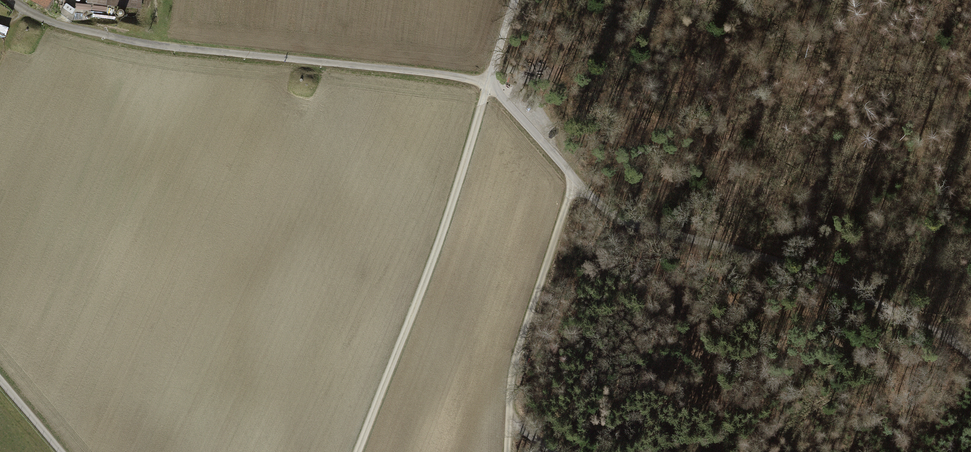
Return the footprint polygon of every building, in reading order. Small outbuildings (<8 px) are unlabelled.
[(47,10),(52,0),(30,0),(47,10)] [(10,29),(0,26),(0,34),(7,36),(10,29)]
